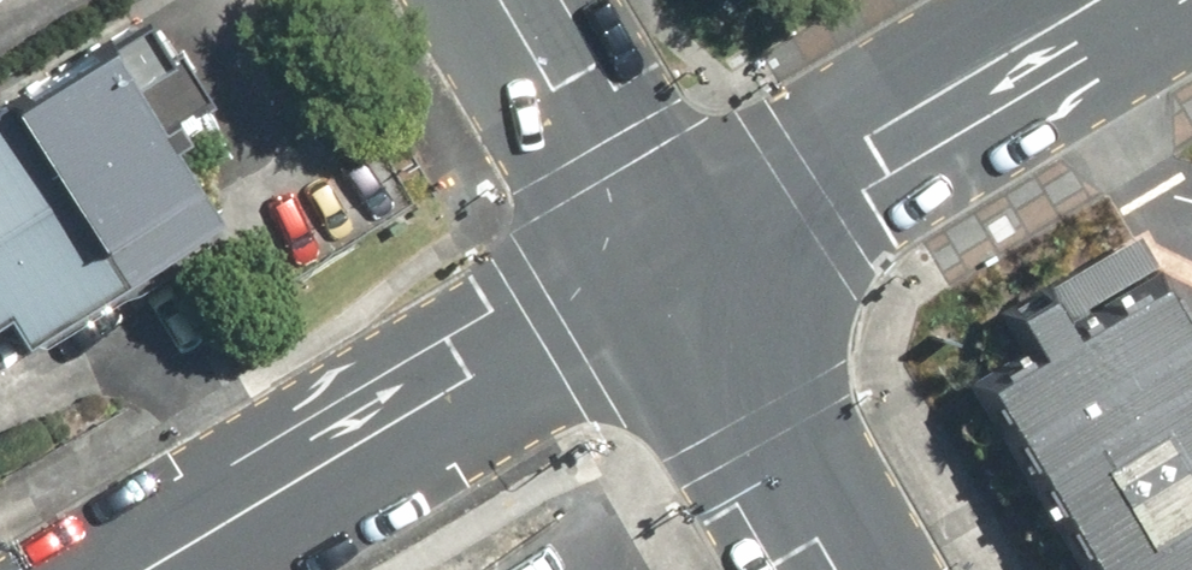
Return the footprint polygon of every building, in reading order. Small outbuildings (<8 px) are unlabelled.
[(123,35),(0,110),(0,316),(215,186),(123,35)] [(933,386),(1036,569),(1191,569),(1191,353),(1145,269),(933,386)]
